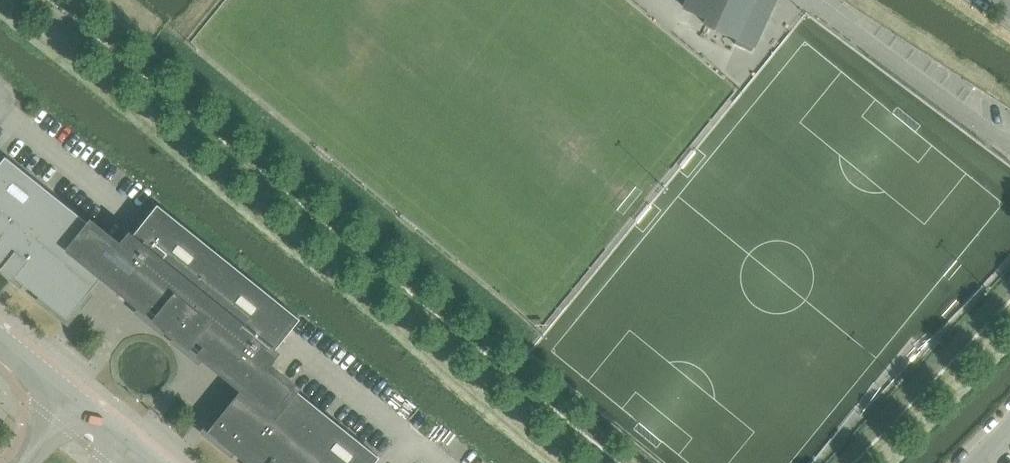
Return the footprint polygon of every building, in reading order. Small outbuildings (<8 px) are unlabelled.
[(685,7),(707,18),(705,23),(737,38),(734,43),(751,51),(774,0),(688,0),(685,7)] [(0,163),(0,265),(4,268),(3,269),(12,277),(13,276),(67,319),(103,274),(112,282),(113,281),(145,307),(142,312),(166,331),(165,332),(175,340),(175,339),(198,358),(202,353),(235,380),(234,381),(242,387),(207,432),(246,462),(374,462),(379,457),(263,364),(300,319),(157,204),(121,249),(5,156),(0,163)]
